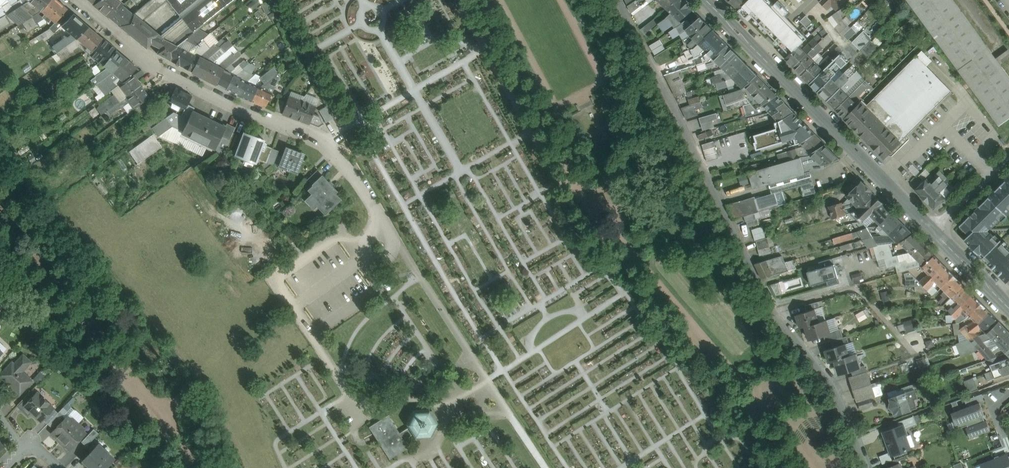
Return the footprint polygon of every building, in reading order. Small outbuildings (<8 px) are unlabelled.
[(29,0),(19,0),(17,1),(17,0),(13,0),(10,3),(14,10),(21,5),(27,2),(29,0)] [(29,0),(27,2),(30,4),(32,2),(41,10),(50,0),(30,0),(29,0)] [(58,0),(50,0),(41,10),(42,11),(45,13),(51,19),(55,22),(56,22),(67,8),(58,0)] [(118,0),(100,0),(94,5),(108,17),(122,5),(123,4),(118,0)] [(146,4),(152,11),(165,0),(150,0),(146,4)] [(181,17),(201,0),(167,0),(181,17)] [(181,17),(182,18),(189,28),(194,33),(234,0),(201,0),(181,17)] [(667,9),(676,0),(658,0),(667,9)] [(667,9),(672,14),(679,21),(680,22),(693,10),(684,0),(676,0),(667,9)] [(738,10),(744,5),(749,0),(729,0),(738,10)] [(765,0),(763,0),(762,1),(760,0),(749,0),(744,5),(752,12),(754,10),(793,51),(804,40),(765,0)] [(820,1),(827,8),(832,4),(836,9),(846,0),(821,0),(820,1)] [(958,69),(959,67),(960,68),(988,48),(953,0),(907,0),(958,69)] [(27,2),(21,5),(33,16),(42,11),(41,10),(32,2),(30,4),(27,2)] [(633,2),(628,6),(632,13),(638,8),(633,2)] [(14,10),(10,3),(9,3),(7,4),(8,4),(3,7),(4,9),(3,10),(4,12),(6,11),(7,14),(14,10)] [(146,4),(137,11),(143,19),(152,11),(146,4)] [(22,23),(33,16),(21,5),(14,10),(7,14),(14,20),(19,24),(22,23)] [(122,5),(108,17),(119,26),(119,25),(134,14),(129,10),(127,8),(122,5)] [(844,7),(828,19),(835,28),(849,13),(844,7)] [(67,8),(56,22),(55,22),(50,28),(54,33),(61,26),(73,14),(67,8)] [(33,16),(22,23),(26,30),(44,19),(42,17),(45,13),(42,11),(33,16)] [(51,19),(45,13),(42,17),(44,19),(48,22),(51,19)] [(159,34),(134,13),(134,14),(119,25),(146,47),(150,43),(159,34)] [(14,20),(7,14),(0,19),(0,28),(14,20)] [(73,14),(61,26),(73,36),(74,35),(77,38),(89,26),(73,14)] [(679,21),(672,14),(667,18),(669,19),(674,25),(679,21)] [(697,20),(686,29),(686,30),(691,35),(705,22),(700,17),(697,20)] [(189,28),(182,18),(160,35),(163,38),(163,39),(172,44),(174,40),(185,32),(189,28)] [(667,18),(658,24),(664,32),(674,25),(669,19),(667,18)] [(843,20),(835,28),(840,34),(848,26),(843,20)] [(705,22),(691,35),(683,39),(685,45),(682,46),(686,55),(686,54),(685,51),(694,48),(699,43),(713,30),(705,22)] [(41,33),(50,27),(47,23),(38,29),(41,33)] [(658,24),(648,32),(653,40),(664,32),(658,24)] [(821,24),(812,33),(815,35),(824,27),(821,24)] [(102,38),(89,26),(77,38),(80,40),(92,51),(102,38)] [(54,33),(50,28),(44,31),(47,35),(46,35),(49,39),(54,33)] [(194,33),(189,28),(185,32),(189,37),(192,34),(194,33)] [(852,28),(843,36),(848,41),(857,33),(852,28)] [(825,29),(815,38),(819,43),(822,40),(823,38),(826,36),(828,34),(825,29)] [(849,42),(857,50),(870,38),(862,29),(849,42)] [(208,36),(197,30),(194,33),(192,34),(203,40),(208,36)] [(727,44),(713,30),(699,43),(713,57),(727,44)] [(44,31),(37,36),(39,40),(46,35),(47,35),(44,31)] [(185,32),(174,40),(172,44),(177,46),(185,40),(189,37),(185,32)] [(206,42),(210,48),(218,41),(212,33),(208,36),(203,40),(196,46),(191,49),(189,52),(194,55),(200,47),(206,42)] [(159,34),(150,43),(160,47),(163,39),(163,38),(160,35),(159,34)] [(185,40),(196,46),(203,40),(192,34),(189,37),(185,40)] [(67,36),(63,39),(61,36),(55,41),(56,43),(52,46),(57,53),(63,48),(67,45),(77,38),(74,35),(73,36),(69,38),(67,36)] [(40,41),(39,40),(37,36),(28,41),(31,46),(40,41)] [(660,37),(649,45),(654,53),(666,45),(660,37)] [(77,38),(67,45),(69,48),(71,51),(79,45),(80,40),(77,38)] [(116,50),(102,38),(92,51),(90,53),(104,65),(116,50)] [(200,58),(212,64),(220,57),(214,54),(212,53),(213,50),(215,51),(217,47),(226,51),(233,45),(229,40),(227,41),(222,38),(210,48),(199,57),(200,58)] [(815,38),(803,49),(807,54),(814,47),(819,43),(815,38)] [(172,44),(163,39),(160,47),(158,54),(170,60),(177,46),(172,44)] [(191,49),(196,46),(185,40),(177,46),(189,52),(191,49)] [(870,41),(860,51),(867,58),(877,48),(870,41)] [(194,55),(189,52),(182,67),(192,72),(200,58),(199,57),(210,48),(206,42),(200,47),(194,55)] [(160,47),(150,43),(146,47),(158,54),(160,47)] [(346,43),(338,47),(340,51),(348,48),(346,43)] [(823,47),(819,43),(814,47),(819,52),(823,48),(823,47)] [(727,44),(713,57),(717,61),(723,68),(737,54),(727,44)] [(212,64),(224,70),(231,64),(242,54),(238,50),(233,45),(226,51),(233,54),(232,57),(233,58),(232,60),(230,59),(229,62),(220,57),(212,64)] [(177,46),(170,60),(182,67),(189,52),(177,46)] [(799,46),(786,59),(794,67),(807,54),(803,49),(799,46)] [(215,51),(214,54),(220,57),(226,51),(217,47),(215,51)] [(814,47),(807,54),(812,59),(819,52),(814,47)] [(839,47),(832,53),(829,55),(834,60),(842,52),(839,47)] [(63,48),(57,53),(52,57),(57,64),(72,52),(71,51),(69,48),(65,51),(63,48)] [(694,48),(685,51),(686,54),(688,60),(697,55),(694,48)] [(996,58),(988,48),(960,68),(959,67),(958,69),(966,80),(962,83),(966,89),(970,86),(999,126),(1008,118),(1008,76),(1000,64),(1008,57),(1008,51),(1008,50),(996,58)] [(668,49),(655,57),(660,66),(674,60),(668,49)] [(116,50),(104,65),(108,68),(113,72),(125,57),(116,50)] [(226,51),(220,57),(229,62),(230,59),(232,57),(233,54),(226,51)] [(842,52),(834,60),(839,65),(846,57),(842,52)] [(737,54),(723,68),(730,74),(733,78),(747,65),(737,54)] [(807,54),(794,67),(802,75),(815,62),(812,59),(807,54)] [(829,55),(819,66),(823,70),(834,60),(829,55)] [(916,56),(867,105),(862,100),(861,102),(880,122),(900,142),(951,91),(916,56)] [(137,68),(125,57),(113,72),(119,77),(122,80),(131,74),(137,68)] [(685,57),(661,68),(665,75),(678,71),(688,68),(685,57)] [(710,60),(706,62),(708,68),(714,66),(715,63),(717,61),(713,57),(710,60)] [(192,72),(204,78),(212,64),(200,58),(192,72)] [(243,69),(250,63),(241,59),(237,66),(243,69)] [(839,65),(834,60),(823,70),(831,78),(832,79),(842,69),(838,65),(839,65)] [(87,62),(72,74),(76,80),(80,77),(91,69),(92,68),(87,62)] [(706,62),(697,65),(699,71),(708,68),(706,62)] [(815,62),(802,75),(810,84),(823,70),(819,66),(815,62)] [(243,69),(253,74),(256,66),(250,63),(243,69)] [(212,64),(204,78),(216,84),(224,70),(212,64)] [(224,70),(235,76),(243,69),(237,66),(234,68),(231,64),(224,70)] [(747,65),(733,78),(736,80),(743,88),(746,86),(757,75),(747,65)] [(91,69),(95,73),(96,76),(100,73),(95,66),(92,68),(91,69)] [(852,66),(845,73),(851,77),(857,71),(852,66)] [(895,67),(875,86),(878,89),(898,70),(895,67)] [(96,76),(100,81),(102,79),(108,75),(113,72),(108,68),(100,73),(96,76)] [(278,73),(273,68),(260,78),(264,83),(266,82),(278,73)] [(83,81),(95,73),(91,69),(80,77),(83,81)] [(243,69),(235,76),(247,82),(253,74),(243,69)] [(235,76),(224,70),(216,84),(226,89),(228,90),(235,76)] [(823,70),(810,84),(818,92),(831,78),(823,70)] [(678,71),(665,75),(670,86),(683,82),(678,71)] [(857,71),(851,77),(851,78),(856,83),(862,76),(857,71)] [(108,75),(114,81),(119,77),(113,72),(108,75)] [(266,82),(275,86),(280,76),(278,73),(266,82)] [(845,73),(835,82),(841,88),(851,78),(851,77),(845,73)] [(108,75),(102,79),(112,90),(118,86),(114,81),(108,75)] [(141,86),(133,75),(119,85),(127,96),(141,86)] [(719,75),(712,77),(713,80),(714,84),(716,83),(721,82),(719,75)] [(757,75),(746,86),(751,92),(764,81),(757,75)] [(235,76),(228,90),(240,96),(247,82),(235,76)] [(846,93),(849,96),(856,89),(865,80),(862,76),(856,83),(846,93)] [(733,78),(726,80),(727,87),(734,85),(734,83),(734,82),(736,80),(733,78)] [(831,78),(818,92),(827,101),(841,88),(835,82),(832,79),(831,78)] [(851,78),(841,88),(846,93),(856,83),(851,78)] [(112,90),(102,79),(100,81),(98,83),(107,94),(112,90)] [(727,87),(726,80),(721,82),(716,83),(718,90),(727,87)] [(865,80),(856,89),(860,94),(870,85),(865,80)] [(777,95),(764,81),(751,92),(753,93),(756,96),(761,102),(764,104),(777,95)] [(259,87),(247,82),(240,96),(252,102),(259,87)] [(264,83),(259,87),(272,93),(275,86),(266,82),(264,83)] [(683,82),(670,86),(675,96),(687,92),(683,82)] [(141,86),(127,96),(136,107),(150,97),(141,86)] [(746,86),(743,88),(742,88),(745,96),(753,93),(751,92),(746,86)] [(272,93),(259,87),(252,102),(264,107),(272,93)] [(192,95),(177,88),(170,100),(174,102),(185,108),(187,104),(192,95)] [(742,88),(736,90),(739,98),(745,96),(742,88)] [(841,88),(827,101),(836,110),(849,96),(846,93),(841,88)] [(856,89),(849,96),(854,101),(860,94),(856,89)] [(724,94),(726,103),(739,98),(736,90),(724,94)] [(115,93),(109,98),(114,105),(121,101),(115,93)] [(749,100),(756,96),(753,93),(745,96),(739,98),(726,103),(727,106),(723,108),(724,111),(739,106),(743,105),(742,102),(749,99),(749,100)] [(136,107),(135,108),(136,109),(130,114),(134,118),(163,98),(155,94),(150,97),(136,107)] [(777,95),(764,104),(770,111),(774,115),(779,111),(777,107),(784,103),(777,95)] [(135,108),(136,107),(127,96),(124,99),(125,101),(128,104),(132,109),(135,108)] [(700,96),(688,99),(690,105),(701,102),(700,96)] [(754,107),(761,102),(756,96),(749,100),(748,100),(750,103),(754,107)] [(849,96),(836,110),(844,118),(858,105),(854,101),(849,96)] [(300,101),(289,97),(282,114),(294,118),(300,101)] [(109,98),(104,102),(109,109),(114,105),(109,98)] [(279,99),(275,111),(280,113),(284,101),(279,99)] [(125,106),(121,101),(114,105),(117,109),(120,113),(126,108),(125,106)] [(316,107),(300,101),(294,118),(310,124),(310,123),(313,114),(316,107)] [(185,108),(174,102),(173,106),(179,109),(177,113),(181,116),(185,108)] [(690,105),(682,108),(687,119),(698,115),(696,110),(703,107),(701,102),(690,105)] [(864,138),(880,122),(861,102),(858,105),(844,118),(864,138)] [(755,110),(755,109),(754,107),(750,103),(743,105),(745,109),(746,113),(749,113),(755,110)] [(784,103),(777,107),(779,111),(774,115),(779,121),(794,113),(784,103)] [(194,108),(187,104),(185,108),(181,116),(182,116),(181,118),(188,121),(192,111),(193,111),(194,108)] [(770,111),(764,104),(758,108),(762,114),(768,112),(770,111)] [(117,109),(114,105),(109,109),(107,110),(110,114),(116,110),(117,109)] [(334,118),(327,106),(319,110),(326,122),(334,118)] [(198,141),(209,119),(193,111),(192,111),(188,121),(181,118),(182,116),(181,116),(177,113),(174,112),(164,119),(152,128),(158,137),(159,136),(177,144),(182,133),(198,141)] [(766,125),(779,121),(774,115),(770,111),(768,112),(772,117),(764,120),(766,125)] [(764,120),(772,117),(768,112),(762,114),(764,120)] [(158,113),(146,121),(146,122),(151,128),(152,128),(164,119),(162,116),(158,113)] [(700,129),(714,126),(711,113),(697,116),(700,129)] [(804,123),(794,113),(779,121),(790,132),(804,123)] [(320,116),(313,114),(310,123),(319,127),(324,123),(320,116)] [(762,114),(754,116),(758,127),(766,125),(764,120),(762,114)] [(209,119),(198,141),(213,148),(215,149),(226,127),(225,127),(209,119)] [(247,125),(238,121),(233,132),(243,136),(244,132),(247,125)] [(151,128),(146,122),(142,125),(146,132),(151,128)] [(880,122),(864,138),(884,158),(900,142),(880,122)] [(226,127),(215,149),(222,157),(235,127),(227,123),(225,127),(226,127)] [(804,123),(790,132),(794,137),(800,143),(815,134),(804,123)] [(766,125),(758,127),(762,141),(770,138),(768,130),(766,125)] [(772,138),(774,137),(773,134),(775,133),(775,132),(781,130),(783,134),(784,134),(782,127),(768,130),(771,138),(772,138)] [(264,140),(244,132),(243,136),(237,153),(247,156),(246,160),(245,160),(244,163),(249,164),(250,165),(252,164),(254,163),(255,160),(256,160),(257,159),(262,145),(264,140)] [(182,133),(177,144),(203,156),(207,148),(212,151),(213,148),(198,141),(182,133)] [(153,134),(129,152),(138,163),(162,146),(153,134)] [(786,139),(784,134),(783,134),(774,137),(772,138),(774,143),(786,140),(786,139)] [(815,134),(800,143),(811,154),(812,155),(826,145),(815,134)] [(721,138),(710,142),(712,147),(723,144),(721,138)] [(262,145),(257,159),(265,162),(267,163),(272,148),(266,145),(265,146),(262,145)] [(826,145),(812,155),(822,165),(823,165),(831,163),(839,159),(826,145)] [(279,151),(272,148),(267,163),(272,165),(273,164),(274,163),(277,155),(279,151)] [(303,154),(285,148),(282,156),(279,165),(296,171),(303,154)] [(790,161),(799,158),(795,149),(786,152),(790,161)] [(790,161),(786,152),(777,155),(778,157),(747,166),(749,173),(790,161)] [(811,154),(808,156),(800,157),(800,158),(805,173),(811,171),(823,167),(823,165),(822,165),(812,155),(811,154)] [(67,157),(52,168),(58,176),(73,165),(67,157)] [(798,175),(805,173),(800,158),(799,158),(790,161),(749,173),(753,187),(769,183),(774,181),(776,187),(800,180),(798,175)] [(948,167),(942,161),(935,168),(941,174),(948,167)] [(276,169),(273,164),(272,165),(267,163),(265,162),(262,165),(269,175),(276,169)] [(941,174),(932,183),(936,188),(944,180),(953,172),(948,167),(941,174)] [(317,170),(307,180),(312,185),(321,175),(317,170)] [(723,174),(725,180),(736,177),(734,171),(723,174)] [(800,180),(776,187),(774,181),(769,183),(772,194),(801,186),(804,196),(816,193),(811,171),(805,173),(798,175),(800,180)] [(321,175),(312,185),(307,190),(311,194),(304,200),(313,210),(317,206),(325,214),(341,199),(335,193),(337,191),(321,175)] [(927,178),(915,190),(924,200),(936,188),(932,183),(927,178)] [(944,180),(936,188),(940,192),(948,184),(944,180)] [(1008,183),(1005,180),(1000,186),(1008,195),(1008,182),(1008,183)] [(861,181),(847,196),(849,198),(842,204),(842,203),(829,206),(832,219),(847,214),(847,215),(855,211),(863,207),(875,195),(861,181)] [(962,188),(957,183),(949,191),(954,196),(962,188)] [(1000,186),(995,191),(998,194),(991,200),(989,197),(988,197),(1007,216),(1007,215),(1008,213),(1008,195),(1000,186)] [(924,200),(933,209),(945,197),(940,192),(936,188),(924,200)] [(775,194),(756,199),(760,212),(779,206),(778,202),(775,194)] [(883,203),(875,195),(863,207),(855,211),(865,221),(870,215),(883,203)] [(755,197),(727,206),(733,219),(744,216),(760,212),(756,199),(755,197)] [(979,206),(969,216),(961,224),(962,224),(967,229),(966,230),(965,231),(969,235),(970,235),(975,231),(983,222),(990,229),(1000,219),(998,218),(1003,213),(1007,216),(988,197),(979,206)] [(892,213),(883,203),(870,215),(880,225),(892,213)] [(760,212),(744,216),(746,222),(757,219),(762,217),(760,212)] [(901,221),(892,213),(880,225),(888,233),(901,221)] [(757,219),(747,222),(748,227),(759,224),(757,219)] [(863,221),(853,223),(858,231),(867,228),(863,221)] [(911,232),(901,221),(888,233),(890,235),(891,236),(893,238),(897,242),(911,232)] [(763,227),(752,230),(753,235),(764,232),(763,227)] [(867,228),(858,231),(860,234),(861,236),(863,239),(872,236),(867,228)] [(288,230),(282,234),(289,245),(295,241),(288,230)] [(764,232),(753,235),(755,241),(756,241),(766,238),(764,232)] [(986,237),(984,235),(982,237),(977,232),(972,237),(966,242),(970,246),(978,254),(982,258),(981,258),(982,259),(1001,240),(998,242),(993,237),(994,236),(990,233),(986,237)] [(852,233),(838,237),(839,242),(855,237),(852,233)] [(924,245),(913,234),(900,243),(909,252),(911,253),(924,245)] [(883,238),(877,243),(878,245),(883,244),(881,241),(891,236),(890,235),(882,236),(883,238)] [(872,236),(863,239),(869,248),(873,246),(878,245),(877,243),(872,236)] [(766,238),(756,241),(758,250),(770,247),(768,237),(766,238)] [(861,240),(846,244),(847,248),(862,244),(861,240)] [(1000,242),(1001,240),(982,259),(983,258),(987,262),(987,263),(1006,283),(1008,280),(1008,249),(1007,247),(1006,248),(1000,242)] [(878,245),(873,246),(878,261),(885,259),(893,257),(889,243),(886,244),(883,244),(878,245)] [(924,245),(911,253),(919,262),(923,266),(934,256),(924,245)] [(770,247),(758,250),(760,256),(771,253),(770,247)] [(911,253),(909,252),(893,257),(885,259),(887,268),(896,266),(898,273),(907,271),(900,264),(907,260),(913,266),(919,262),(911,253)] [(782,256),(755,264),(758,270),(785,262),(782,256)] [(806,287),(839,280),(835,262),(840,261),(839,256),(824,259),(826,266),(802,271),(806,287)] [(923,266),(922,268),(928,274),(926,277),(929,280),(944,266),(934,256),(923,266)] [(913,266),(907,260),(900,264),(907,271),(915,268),(913,266)] [(785,262),(758,270),(762,279),(789,271),(785,262)] [(944,266),(929,280),(932,283),(935,281),(941,287),(954,275),(944,266)] [(919,282),(910,273),(904,274),(906,280),(906,287),(924,286),(919,282)] [(796,275),(770,285),(774,296),(800,286),(796,275)] [(963,285),(954,275),(941,287),(948,294),(946,296),(949,300),(951,297),(963,285)] [(924,277),(919,282),(924,286),(929,280),(926,277),(924,277)] [(929,280),(924,286),(928,290),(932,286),(932,283),(929,280)] [(963,285),(951,297),(957,303),(954,305),(958,309),(972,294),(963,285)] [(958,309),(952,315),(956,319),(956,323),(959,323),(965,319),(969,315),(981,303),(972,294),(958,309)] [(946,296),(943,297),(939,301),(943,305),(949,300),(946,296)] [(818,302),(805,305),(807,311),(815,309),(820,308),(818,302)] [(981,303),(969,315),(974,321),(978,324),(990,312),(981,303)] [(807,311),(796,315),(800,328),(805,326),(819,322),(815,309),(807,311)] [(990,312),(978,324),(981,328),(987,333),(999,321),(990,312)] [(50,324),(45,318),(44,319),(44,320),(41,322),(45,327),(49,324),(49,325),(50,324)] [(819,322),(805,326),(809,339),(823,335),(830,332),(826,320),(819,322)] [(974,321),(968,326),(972,329),(978,324),(974,321)] [(1008,332),(999,321),(987,333),(997,343),(1008,332)] [(978,324),(972,329),(975,333),(981,328),(978,324)] [(966,325),(960,329),(964,333),(972,329),(968,326),(966,325)] [(840,328),(830,332),(823,335),(826,343),(831,341),(843,337),(840,328)] [(975,333),(972,329),(964,333),(969,339),(978,336),(975,333)] [(997,343),(1006,352),(1006,353),(1008,351),(1008,332),(997,343)] [(843,337),(831,341),(833,347),(845,344),(846,344),(849,343),(847,336),(843,337)] [(978,336),(969,339),(978,350),(988,347),(990,346),(987,343),(984,343),(978,336)] [(833,347),(825,350),(829,363),(835,361),(835,360),(849,356),(849,355),(846,344),(845,344),(833,347)] [(995,354),(988,347),(978,350),(987,360),(988,360),(996,357),(996,356),(998,354),(997,353),(995,354)] [(854,354),(849,355),(849,356),(835,360),(835,361),(839,374),(851,370),(858,368),(858,367),(854,354)] [(23,355),(14,364),(12,362),(2,373),(14,384),(12,386),(20,394),(32,381),(22,371),(31,362),(23,355)] [(998,362),(996,357),(988,360),(992,371),(1000,368),(1008,365),(1008,358),(998,362)] [(865,365),(858,367),(858,368),(851,370),(853,376),(867,371),(865,365)] [(1000,368),(992,371),(995,378),(1008,374),(1008,365),(1000,368)] [(42,369),(33,379),(37,384),(47,373),(42,369)] [(853,376),(850,377),(854,389),(871,384),(867,371),(853,376)] [(973,378),(964,382),(969,393),(978,389),(973,378)] [(871,384),(854,389),(858,402),(871,398),(875,396),(871,384)] [(906,392),(890,397),(896,415),(911,410),(920,407),(915,389),(906,392)] [(29,392),(17,405),(25,413),(28,409),(25,406),(34,396),(29,392)] [(180,393),(180,394),(179,393),(178,394),(179,394),(174,398),(174,397),(173,398),(173,399),(177,405),(178,405),(179,404),(183,401),(184,401),(185,401),(184,400),(185,400),(184,399),(185,398),(185,396),(184,394),(182,394),(181,394),(180,393)] [(965,400),(967,407),(980,403),(984,401),(981,394),(965,400)] [(41,399),(35,395),(34,396),(25,406),(28,409),(41,421),(43,419),(51,410),(46,405),(48,403),(42,398),(41,399)] [(871,398),(858,402),(860,409),(874,405),(871,398)] [(967,407),(951,413),(956,425),(964,422),(983,415),(984,414),(980,403),(967,407)] [(431,434),(434,419),(427,407),(409,409),(402,422),(411,436),(431,434)] [(51,410),(43,419),(48,424),(58,412),(53,408),(51,410)] [(58,412),(48,424),(52,427),(64,414),(60,410),(58,412)] [(390,459),(409,447),(388,415),(370,427),(390,459)] [(984,419),(983,415),(964,422),(966,426),(968,425),(984,419)] [(914,416),(902,420),(904,427),(917,422),(914,416)] [(67,417),(52,432),(56,436),(58,436),(62,439),(78,423),(72,418),(68,418),(67,417)] [(985,421),(984,419),(968,425),(968,428),(966,428),(970,438),(990,431),(987,421),(985,421)] [(78,423),(62,439),(66,443),(66,445),(70,449),(85,434),(83,433),(83,428),(78,423)] [(902,427),(886,432),(894,453),(909,448),(902,427)] [(94,429),(81,442),(86,446),(99,433),(94,429)] [(982,445),(979,438),(973,440),(976,447),(982,445)] [(82,461),(89,467),(105,467),(113,459),(98,444),(82,461)]
